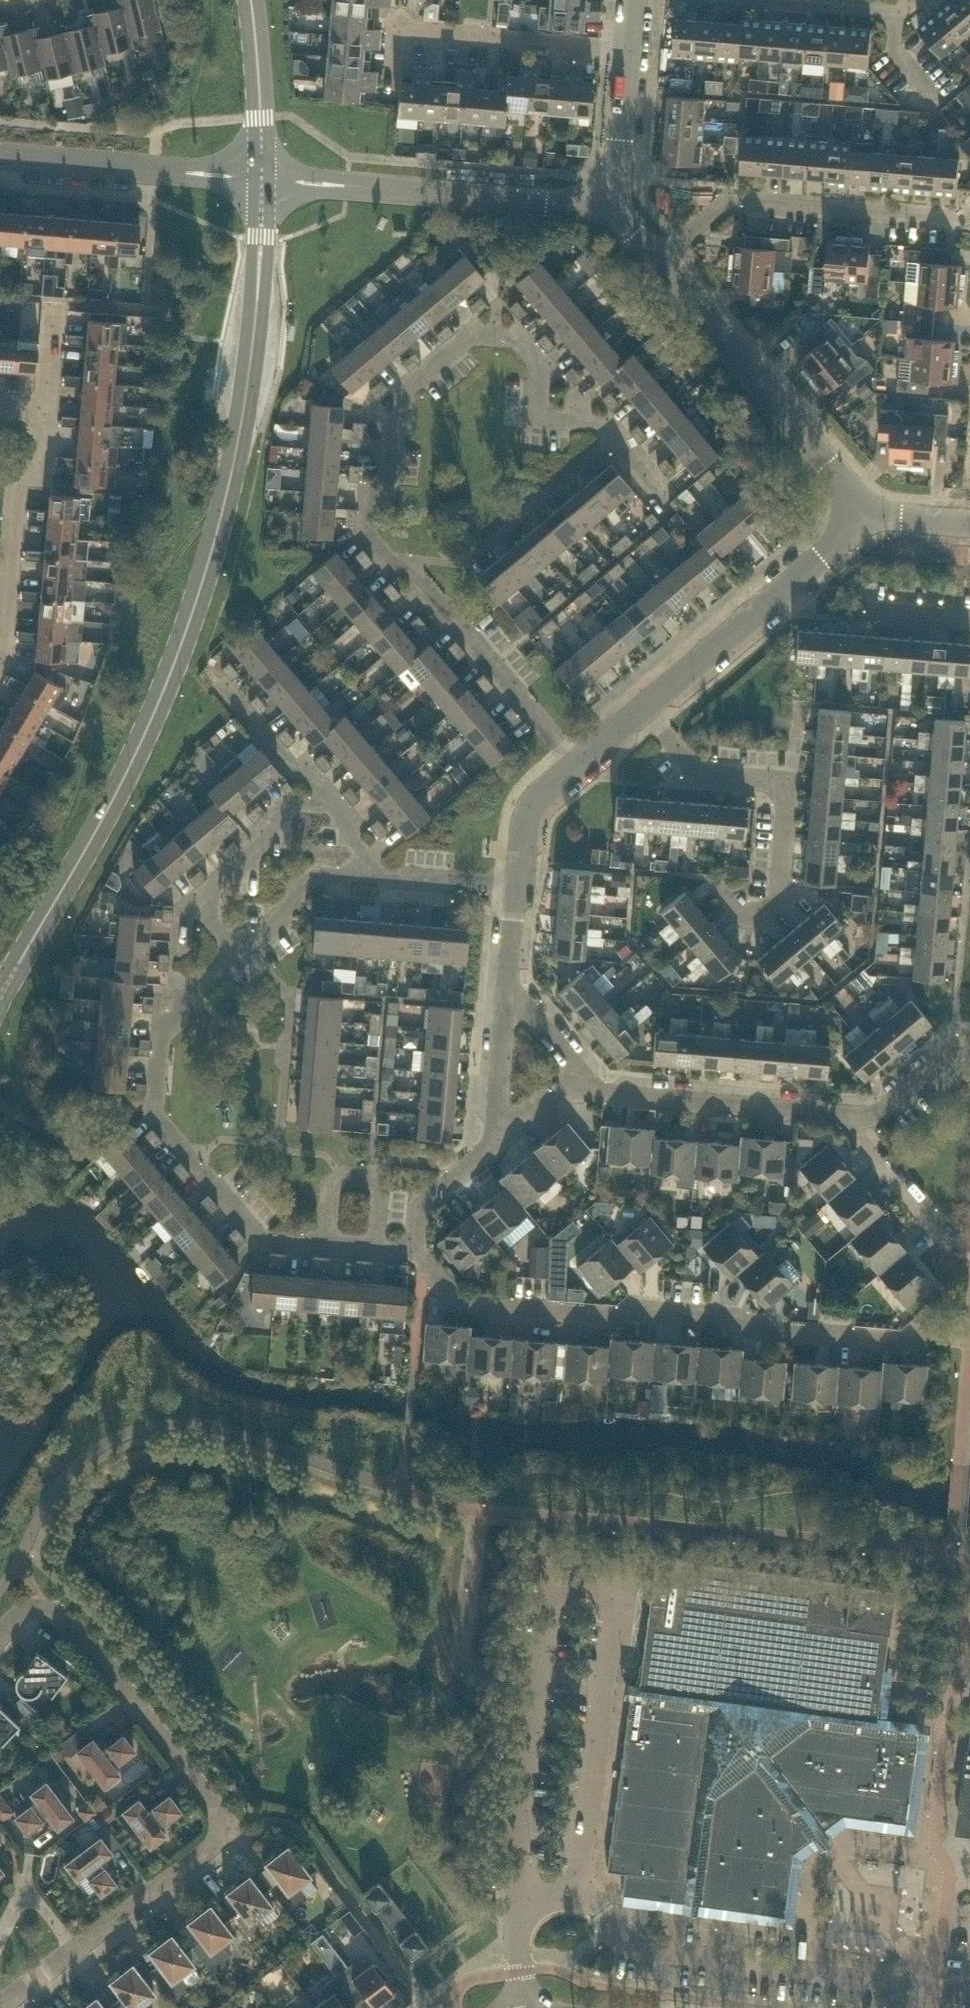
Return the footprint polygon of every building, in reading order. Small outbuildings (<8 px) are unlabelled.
[(130,35),(121,0),(113,0),(115,8),(92,13),(102,53),(103,53),(133,45),(131,35),(130,35)] [(161,28),(154,0),(121,0),(130,35),(131,35),(161,28)] [(332,12),(365,15),(366,4),(390,6),(390,0),(333,0),(332,12)] [(417,0),(408,0),(407,7),(416,14),(417,0)] [(416,14),(419,18),(438,19),(440,3),(432,3),(425,6),(426,0),(417,0),(416,14)] [(545,0),(518,0),(517,7),(544,9),(545,0)] [(550,6),(599,9),(600,0),(550,0),(550,6)] [(956,3),(954,0),(951,0),(936,13),(959,41),(969,32),(969,20),(956,3)] [(956,3),(969,20),(969,0),(960,0),(956,3)] [(508,24),(510,2),(498,1),(496,23),(508,24)] [(599,19),(599,9),(550,6),(548,27),(582,30),(583,18),(599,19)] [(364,27),(365,15),(332,12),(330,33),(379,38),(380,28),(364,27)] [(103,53),(102,53),(92,13),(84,15),(87,26),(65,31),(75,71),(105,63),(103,53)] [(942,55),(959,41),(936,13),(919,27),(942,55)] [(696,57),(699,20),(677,18),(674,55),(696,57)] [(761,56),(765,20),(742,18),(742,24),(740,54),(761,56)] [(718,58),(721,22),(699,20),(696,57),(718,58)] [(783,58),(786,21),(765,20),(761,56),(783,58)] [(804,60),(807,23),(786,21),(783,58),(804,60)] [(742,24),(721,22),(718,58),(740,60),(740,54),(742,24)] [(9,34),(7,23),(0,25),(0,30),(9,65),(8,65),(11,75),(41,68),(42,68),(32,28),(9,34)] [(826,62),(829,25),(807,23),(804,60),(826,62)] [(847,64),(851,27),(829,25),(826,62),(847,64)] [(65,31),(42,37),(40,26),(32,28),(42,68),(41,68),(44,78),(75,71),(65,31)] [(870,65),(873,29),(851,27),(847,64),(870,65)] [(8,65),(9,65),(0,30),(0,67),(8,65)] [(378,47),(379,38),(330,33),(328,55),(362,58),(363,46),(378,47)] [(302,50),(303,38),(294,38),(293,49),(302,50)] [(361,69),(362,58),(328,55),(326,76),(375,80),(376,70),(361,69)] [(526,110),(530,60),(520,59),(519,75),(508,74),(505,108),(526,110)] [(539,76),(540,61),(530,60),(526,110),(547,111),(550,77),(539,76)] [(568,113),(573,64),(563,63),(561,78),(550,77),(547,111),(568,113)] [(581,80),(583,64),(573,64),(568,113),(590,115),(593,81),(581,80)] [(419,116),(423,67),(413,66),(412,82),(400,80),(397,114),(419,116)] [(431,83),(433,68),(423,67),(419,116),(440,118),(443,84),(431,83)] [(461,120),(465,70),(455,70),(454,85),(443,84),(440,118),(461,120)] [(474,87),(475,71),(465,70),(461,120),(482,121),(485,88),(474,87)] [(508,74),(507,74),(498,73),(497,89),(485,88),(482,121),(504,123),(505,108),(508,74)] [(316,84),(317,77),(294,75),(293,82),(316,84)] [(374,90),(375,80),(326,76),(324,98),(358,101),(359,89),(374,90)] [(693,91),(694,78),(672,76),(671,89),(693,91)] [(758,91),(759,78),(751,77),(750,90),(758,91)] [(759,78),(758,91),(767,92),(768,79),(759,78)] [(715,92),(716,80),(707,79),(706,92),(715,92)] [(716,80),(715,92),(723,93),(724,80),(716,80)] [(802,95),(803,82),(794,81),(793,94),(802,95)] [(803,82),(802,95),(810,95),(811,83),(803,82)] [(831,84),(830,97),(836,98),(843,98),(845,98),(846,85),(843,85),(841,85),(839,85),(837,85),(831,84)] [(969,99),(969,84),(961,92),(968,101),(969,99)] [(846,85),(845,98),(853,99),(854,86),(846,85)] [(706,120),(708,98),(671,95),(669,117),(706,120)] [(959,111),(965,105),(957,95),(950,101),(959,111)] [(769,110),(770,98),(762,97),(760,110),(769,110)] [(770,98),(769,110),(777,111),(778,98),(770,98)] [(741,109),(741,101),(729,100),(728,108),(741,109)] [(812,114),(813,101),(804,101),(803,113),(812,114)] [(813,101),(812,114),(820,115),(821,102),(813,101)] [(855,118),(856,105),(848,104),(847,117),(855,118)] [(856,105),(855,118),(863,119),(865,106),(856,105)] [(899,109),(891,108),(878,107),(876,120),(898,122),(899,109)] [(921,111),(908,109),(899,109),(898,122),(906,122),(920,123),(921,111)] [(704,142),(706,120),(669,117),(667,138),(704,142)] [(940,142),(941,129),(932,128),(931,141),(940,142)] [(949,133),(946,129),(941,129),(940,142),(939,157),(935,193),(957,195),(961,158),(947,157),(949,133)] [(764,173),(767,136),(745,134),(742,171),(764,173)] [(725,143),(738,144),(739,136),(726,135),(725,143)] [(785,175),(788,138),(767,136),(764,173),(785,175)] [(702,164),(704,142),(667,138),(665,160),(702,164)] [(807,176),(810,140),(788,138),(785,175),(807,176)] [(831,147),(832,139),(832,141),(810,140),(807,176),(828,178),(831,147)] [(853,141),(843,140),(832,139),(831,147),(828,178),(827,184),(849,186),(853,141)] [(874,151),(875,143),(853,141),(849,186),(871,188),(874,151)] [(895,153),(896,143),(886,142),(885,152),(874,151),(871,188),(892,189),(895,153)] [(587,155),(588,144),(566,143),(565,153),(587,155)] [(737,153),(738,144),(725,143),(724,152),(737,153)] [(895,153),(892,189),(914,191),(917,155),(905,154),(906,144),(896,143),(895,153)] [(524,149),(522,164),(535,165),(536,150),(524,149)] [(555,167),(556,152),(545,151),(544,166),(555,167)] [(500,162),(501,154),(488,153),(488,161),(500,162)] [(935,193),(939,157),(917,155),(914,191),(935,193)] [(3,211),(0,242),(18,243),(17,251),(22,251),(28,252),(28,244),(23,244),(26,213),(3,211)] [(26,213),(23,244),(28,244),(28,252),(27,254),(45,255),(48,215),(26,213)] [(48,215),(45,255),(62,257),(63,255),(68,255),(73,255),(74,248),(68,248),(71,217),(48,215)] [(71,217),(68,248),(74,248),(91,250),(94,219),(71,217)] [(94,219),(91,250),(109,251),(108,258),(113,259),(118,259),(119,252),(114,251),(117,221),(94,219)] [(117,221),(114,251),(119,252),(137,253),(140,223),(117,221)] [(847,280),(851,236),(838,234),(838,239),(830,239),(827,267),(815,266),(813,290),(825,291),(827,278),(847,280)] [(465,254),(447,269),(467,293),(484,278),(481,274),(493,264),(472,236),(458,247),(465,254)] [(789,250),(791,238),(766,236),(765,248),(737,246),(736,254),(731,253),(730,266),(775,270),(776,249),(789,250)] [(864,237),(859,236),(851,236),(847,280),(868,282),(867,295),(879,296),(881,271),(869,270),(872,242),(864,241),(864,237)] [(909,255),(907,281),(920,282),(932,283),(965,286),(966,273),(961,273),(962,265),(952,264),(934,262),(935,250),(910,248),(910,253),(909,255)] [(17,251),(17,258),(22,258),(27,259),(27,254),(28,252),(22,251),(17,251)] [(62,257),(62,262),(67,262),(72,263),(73,255),(68,255),(63,255),(62,257)] [(108,258),(107,266),(113,266),(118,267),(118,259),(113,259),(108,258)] [(531,298),(554,279),(539,261),(516,281),(531,298)] [(786,271),(775,270),(730,266),(729,279),(734,279),(733,288),(777,291),(776,303),(785,304),(786,292),(784,291),(786,271)] [(451,306),(467,293),(447,269),(431,283),(451,306)] [(544,315),(568,295),(554,279),(531,298),(544,315)] [(964,299),(965,286),(920,282),(919,303),(906,302),(905,314),(942,317),(942,316),(936,316),(937,305),(958,307),(959,298),(964,299)] [(434,320),(451,306),(431,283),(414,297),(434,320)] [(42,284),(42,294),(43,294),(64,296),(65,286),(56,285),(42,284)] [(558,331),(582,312),(568,295),(544,315),(558,331)] [(481,309),(487,304),(480,296),(474,301),(481,309)] [(418,334),(434,320),(414,297),(398,311),(418,334)] [(514,313),(522,306),(517,300),(509,307),(514,313)] [(475,314),(481,309),(474,301),(468,306),(475,314)] [(519,319),(527,312),(522,306),(514,313),(519,319)] [(401,348),(418,334),(398,311),(381,325),(401,348)] [(572,348),(596,328),(582,312),(558,331),(572,348)] [(127,324),(128,314),(115,313),(115,321),(89,319),(88,335),(87,340),(117,343),(119,323),(127,324)] [(843,330),(835,320),(833,317),(827,322),(826,321),(813,332),(822,342),(800,360),(805,367),(801,370),(810,380),(844,351),(836,341),(843,336),(843,330)] [(448,337),(454,332),(447,324),(441,329),(448,337)] [(941,328),(941,327),(904,324),(903,336),(916,337),(914,358),(959,362),(960,349),(955,348),(956,340),(934,338),(935,327),(941,328)] [(384,362),(401,348),(381,325),(365,339),(384,362)] [(586,364),(610,345),(596,328),(572,348),(586,364)] [(442,342),(448,337),(441,329),(435,334),(442,342)] [(542,346),(550,339),(545,333),(536,340),(542,346)] [(77,344),(78,334),(69,334),(68,343),(77,344)] [(87,340),(88,335),(78,334),(77,344),(87,345),(87,340)] [(18,339),(0,338),(0,368),(10,369),(15,369),(18,339)] [(36,371),(39,341),(18,339),(15,369),(20,370),(36,371)] [(368,376),(384,362),(365,339),(348,353),(368,376)] [(547,352),(555,345),(550,339),(542,346),(547,352)] [(116,363),(117,343),(87,340),(87,345),(85,360),(116,363)] [(623,361),(623,360),(610,345),(586,364),(601,382),(610,374),(609,373),(623,361)] [(867,358),(863,361),(850,345),(844,351),(810,380),(818,390),(822,387),(827,393),(849,374),(856,383),(875,367),(867,358)] [(415,365),(421,360),(414,352),(408,357),(415,365)] [(351,391),(368,376),(348,353),(331,367),(351,391)] [(623,390),(647,370),(632,353),(623,360),(623,361),(609,373),(610,374),(623,390)] [(409,370),(415,365),(408,357),(402,362),(409,370)] [(958,375),(959,362),(914,358),(912,379),(899,377),(898,390),(923,392),(924,380),(952,382),(953,374),(958,375)] [(114,383),(116,363),(85,360),(84,376),(84,381),(114,383)] [(569,379),(578,372),(572,366),(564,373),(569,379)] [(20,370),(15,369),(10,369),(10,378),(19,379),(20,370)] [(637,406),(661,387),(647,370),(623,390),(637,406)] [(575,385),(583,378),(578,372),(569,379),(575,385)] [(74,385),(75,375),(65,374),(65,384),(74,385)] [(83,386),(84,381),(84,376),(75,375),(74,385),(83,386)] [(18,389),(19,379),(10,378),(9,388),(18,389)] [(705,379),(697,386),(702,392),(710,385),(705,379)] [(382,393),(388,388),(381,380),(375,385),(382,393)] [(83,386),(82,401),(112,404),(122,404),(124,384),(114,383),(84,381),(83,386)] [(376,398),(382,393),(375,385),(369,390),(376,398)] [(651,423),(674,403),(661,387),(637,406),(651,423)] [(606,404),(614,397),(609,391),(601,398),(606,404)] [(612,410),(620,403),(614,397),(606,404),(612,410)] [(110,424),(112,404),(82,401),(81,417),(80,421),(110,424)] [(341,428),(343,406),(312,403),(311,426),(341,428)] [(665,439),(688,420),(674,403),(651,423),(656,429),(665,439)] [(882,408),(880,433),(893,434),(893,439),(892,449),(891,462),(899,463),(898,468),(911,469),(913,449),(915,424),(903,423),(903,418),(898,412),(896,412),(896,409),(882,408)] [(949,423),(949,414),(937,413),(936,422),(949,423)] [(70,425),(71,416),(62,415),(61,425),(70,425)] [(80,426),(80,421),(81,417),(71,416),(70,425),(80,426)] [(679,456),(702,436),(688,420),(665,439),(679,456)] [(109,444),(110,424),(80,421),(80,426),(78,442),(109,444)] [(363,430),(363,422),(353,421),(352,429),(363,430)] [(634,437),(642,430),(637,424),(629,431),(634,437)] [(933,466),(936,426),(915,424),(911,469),(924,470),(925,465),(933,466)] [(339,450),(341,428),(311,426),(309,447),(331,449),(339,450)] [(362,438),(363,430),(352,429),(352,437),(362,438)] [(639,443),(648,436),(642,430),(634,437),(639,443)] [(717,454),(713,449),(702,436),(679,456),(694,473),(716,454),(717,454)] [(107,465),(109,444),(78,442),(77,457),(68,456),(67,466),(76,467),(77,462),(107,465)] [(271,444),(270,452),(278,453),(278,445),(271,444)] [(339,450),(331,449),(309,447),(307,469),(337,471),(339,450)] [(67,466),(68,456),(58,456),(58,465),(67,466)] [(662,470),(670,463),(665,457),(657,464),(662,470)] [(297,468),(298,459),(287,458),(286,467),(297,468)] [(134,460),(134,467),(147,468),(148,461),(134,460)] [(115,465),(107,465),(77,462),(76,467),(75,483),(105,486),(105,485),(113,486),(115,465)] [(611,463),(594,478),(615,503),(621,510),(628,505),(621,497),(632,489),(611,463)] [(667,476),(675,469),(670,463),(662,470),(667,476)] [(359,473),(360,465),(349,464),(349,472),(359,473)] [(704,472),(711,480),(718,474),(711,466),(704,472)] [(335,493),(337,471),(307,469),(305,490),(335,493)] [(358,481),(359,473),(349,472),(348,480),(358,481)] [(703,486),(711,480),(704,472),(697,478),(703,486)] [(598,517),(615,503),(594,478),(577,492),(598,517)] [(334,514),(335,493),(305,490),(303,512),(334,514)] [(750,529),(767,514),(747,491),(730,506),(750,529)] [(582,531),(598,517),(577,492),(561,506),(582,531)] [(119,503),(120,494),(110,493),(109,503),(119,503)] [(79,517),(80,496),(50,494),(49,510),(39,509),(38,519),(48,520),(48,515),(79,517)] [(676,510),(682,505),(675,496),(669,502),(676,510)] [(565,545),(582,531),(561,506),(544,520),(565,545)] [(733,543),(750,529),(730,506),(714,519),(733,543)] [(355,516),(356,508),(346,507),(345,515),(355,516)] [(38,519),(39,509),(30,508),(29,518),(38,519)] [(283,510),(274,509),(272,509),(271,519),(282,520),(283,510)] [(650,526),(658,519),(651,511),(643,518),(650,526)] [(332,537),(334,514),(303,512),(301,534),(332,537)] [(678,525),(684,520),(677,512),(671,517),(678,525)] [(77,538),(79,517),(48,515),(48,520),(46,535),(77,538)] [(355,524),(355,516),(345,515),(344,523),(355,524)] [(717,557),(718,556),(733,543),(714,519),(696,534),(704,543),(705,543),(717,557)] [(549,559),(565,545),(544,520),(527,534),(549,559)] [(292,544),(293,533),(273,532),(272,543),(292,544)] [(618,540),(624,548),(632,541),(626,533),(618,540)] [(532,573),(549,559),(527,534),(511,547),(532,573)] [(645,539),(652,547),(658,542),(651,534),(645,539)] [(89,539),(77,538),(46,535),(45,551),(36,550),(35,559),(44,560),(45,555),(87,559),(89,539)] [(646,552),(652,547),(645,539),(639,544),(646,552)] [(616,555),(624,548),(618,540),(610,547),(616,555)] [(718,556),(717,557),(705,543),(704,543),(688,557),(708,580),(725,565),(718,556)] [(516,587),(532,573),(511,547),(494,561),(516,587)] [(35,559),(36,550),(26,549),(26,559),(35,559)] [(360,562),(368,555),(363,549),(354,555),(360,562)] [(327,589),(351,569),(336,552),(313,571),(327,589)] [(85,579),(87,559),(45,555),(44,560),(43,576),(85,579)] [(365,568),(373,561),(368,555),(360,562),(365,568)] [(691,594),(708,580),(688,557),(672,570),(691,594)] [(498,601),(516,587),(494,561),(477,576),(498,601)] [(585,568),(591,576),(599,569),(593,561),(585,568)] [(612,566),(619,574),(625,570),(618,561),(612,566)] [(613,580),(619,574),(612,566),(606,572),(613,580)] [(583,583),(591,576),(585,568),(577,574),(583,583)] [(341,605),(365,585),(351,569),(327,589),(341,605)] [(675,608),(691,594),(672,570),(655,584),(675,608)] [(84,600),(85,579),(43,576),(42,591),(32,590),(32,600),(41,601),(41,596),(72,599),(84,600)] [(387,595),(395,588),(390,582),(382,588),(387,595)] [(658,622),(675,608),(655,584),(639,598),(658,622)] [(355,622),(379,602),(365,585),(341,605),(355,622)] [(558,604),(568,595),(562,587),(552,596),(558,604)] [(393,601),(401,594),(395,588),(387,595),(393,601)] [(32,600),(32,590),(23,589),(22,599),(32,600)] [(579,594),(586,602),(592,597),(585,589),(579,594)] [(580,608),(586,602),(579,594),(573,599),(580,608)] [(70,619),(72,599),(41,596),(41,601),(40,616),(70,619)] [(550,610),(558,604),(552,596),(544,602),(550,610)] [(642,636),(658,622),(639,598),(622,612),(642,636)] [(369,638),(393,618),(379,602),(355,622),(369,638)] [(625,650),(642,636),(622,612),(606,626),(625,650)] [(415,627),(423,621),(418,615),(410,621),(415,627)] [(68,639),(70,619),(40,616),(38,632),(29,631),(28,641),(37,641),(38,637),(68,639)] [(533,625),(526,617),(517,624),(524,632),(533,625)] [(546,622),(553,630),(559,625),(552,617),(546,622)] [(383,655),(407,635),(393,618),(369,638),(383,655)] [(420,634),(428,627),(423,621),(415,627),(420,634)] [(546,635),(553,630),(546,622),(540,627),(546,635)] [(243,660),(266,640),(252,623),(228,643),(243,660)] [(609,664),(625,650),(606,626),(589,640),(609,664)] [(797,629),(795,659),(809,660),(809,664),(817,665),(817,661),(820,631),(797,629)] [(28,641),(29,631),(20,630),(19,640),(28,641)] [(839,663),(841,633),(820,631),(817,661),(839,663)] [(841,633),(839,663),(852,664),(852,668),(860,669),(860,665),(863,634),(841,633)] [(882,666),(884,636),(863,634),(860,665),(882,666)] [(420,651),(407,635),(383,655),(398,672),(407,664),(406,663),(420,651)] [(884,636),(882,666),(895,668),(895,672),(903,672),(903,668),(906,638),(884,636)] [(66,660),(68,639),(38,637),(37,641),(36,658),(66,660)] [(925,670),(927,640),(906,638),(903,668),(925,670)] [(257,676),(280,657),(266,640),(243,660),(257,676)] [(452,653),(460,646),(455,640),(447,647),(452,653)] [(592,677),(609,664),(589,640),(573,654),(592,677)] [(927,640),(925,670),(938,671),(938,675),(946,676),(946,672),(949,642),(927,640)] [(969,656),(969,643),(949,642),(946,672),(969,674),(969,656)] [(420,680),(444,660),(429,643),(420,651),(406,663),(407,664),(420,680)] [(457,659),(465,652),(460,646),(452,653),(457,659)] [(575,692),(592,677),(573,654),(555,669),(575,692)] [(271,693),(294,673),(280,657),(257,676),(271,693)] [(100,661),(92,660),(89,671),(96,673),(100,661)] [(434,696),(457,677),(444,660),(420,680),(434,696)] [(234,668),(234,667),(229,662),(221,669),(226,675),(234,668)] [(816,676),(817,665),(809,664),(808,675),(816,676)] [(817,665),(816,676),(824,676),(825,666),(817,665)] [(231,680),(239,673),(234,668),(226,675),(231,680)] [(859,679),(860,669),(852,668),(851,678),(859,679)] [(860,669),(859,679),(867,680),(868,669),(860,669)] [(66,688),(61,685),(35,670),(27,684),(19,679),(14,688),(22,692),(24,688),(50,704),(50,703),(57,707),(67,692),(66,688)] [(894,682),(902,683),(902,679),(903,672),(895,672),(894,679),(894,682)] [(908,702),(911,673),(903,672),(900,701),(908,702)] [(285,709),(308,690),(294,673),(271,693),(285,709)] [(480,686),(488,679),(483,673),(475,680),(480,686)] [(14,688),(19,679),(10,674),(6,683),(14,688)] [(945,686),(946,676),(938,675),(935,710),(943,711),(945,686)] [(946,676),(945,686),(953,687),(954,676),(946,676)] [(448,713),(471,693),(457,677),(434,696),(448,713)] [(485,692),(493,685),(488,679),(480,686),(485,692)] [(40,721),(50,704),(24,688),(22,692),(14,706),(40,721)] [(299,726),(322,706),(308,690),(285,709),(299,726)] [(462,729),(485,710),(471,693),(448,713),(462,729)] [(254,707),(262,700),(257,694),(249,701),(254,707)] [(259,713),(267,706),(262,700),(254,707),(259,713)] [(40,721),(14,706),(6,719),(0,716),(0,727),(1,727),(3,723),(29,739),(40,721)] [(336,723),(335,722),(322,706),(299,726),(313,743),(323,736),(322,735),(336,723)] [(508,719),(516,712),(511,706),(503,712),(508,719)] [(847,732),(849,710),(818,707),(816,729),(847,732)] [(476,746),(499,726),(485,710),(462,729),(476,746)] [(513,725),(521,718),(516,712),(508,719),(513,725)] [(336,751),(359,731),(344,714),(335,722),(336,723),(322,735),(323,736),(336,751)] [(963,742),(964,720),(934,717),(932,739),(963,742)] [(29,739),(3,723),(1,727),(0,729),(0,745),(19,756),(29,739)] [(851,732),(861,733),(862,725),(851,724),(851,732)] [(502,754),(514,744),(499,726),(476,746),(491,763),(502,754)] [(282,740),(290,733),(285,727),(277,734),(282,740)] [(845,753),(847,732),(816,729),(815,751),(845,753)] [(918,738),(928,739),(929,731),(919,730),(918,738)] [(350,768),(373,748),(359,731),(336,751),(350,768)] [(861,741),(861,733),(851,732),(850,740),(861,741)] [(287,746),(295,739),(290,733),(282,740),(287,746)] [(928,747),(928,739),(918,738),(917,746),(928,747)] [(961,764),(963,742),(932,739),(931,761),(961,764)] [(19,756),(0,745),(0,769),(9,774),(19,756)] [(264,784),(279,771),(259,748),(244,761),(264,784)] [(364,784),(387,764),(373,748),(350,768),(364,784)] [(815,751),(813,772),(843,775),(847,775),(848,767),(854,768),(855,754),(845,753),(815,751)] [(319,765),(327,759),(322,753),(314,759),(319,765)] [(236,756),(220,769),(226,776),(245,800),(264,784),(244,761),(242,763),(236,756)] [(324,772),(332,765),(327,759),(319,765),(324,772)] [(959,785),(961,764),(931,761),(929,783),(959,785)] [(378,801),(401,781),(387,764),(364,784),(378,801)] [(847,775),(858,776),(858,768),(848,767),(847,775)] [(8,797),(9,797),(19,780),(11,775),(9,774),(0,769),(0,792),(8,797)] [(841,797),(843,775),(813,772),(811,794),(841,797)] [(925,774),(915,773),(914,781),(925,782),(925,774)] [(857,784),(858,776),(847,775),(846,783),(857,784)] [(229,814),(230,813),(245,800),(226,776),(208,791),(216,800),(217,799),(229,814)] [(287,793),(293,788),(286,779),(280,785),(287,793)] [(896,792),(897,780),(889,779),(888,791),(896,792)] [(391,817),(415,797),(401,781),(378,801),(391,817)] [(924,790),(925,782),(914,781),(914,789),(924,790)] [(957,807),(959,785),(929,783),(927,804),(957,807)] [(347,798),(355,792),(350,786),(342,792),(347,798)] [(7,800),(9,797),(8,797),(0,792),(0,812),(7,800)] [(352,804),(360,798),(355,792),(347,798),(352,804)] [(839,818),(841,797),(811,794),(809,816),(839,818)] [(616,795),(614,826),(628,827),(628,831),(636,831),(636,827),(638,797),(616,795)] [(406,835),(430,815),(415,797),(391,817),(406,835)] [(658,829),(660,799),(638,797),(636,827),(658,829)] [(230,813),(229,814),(217,799),(216,800),(200,813),(220,837),(237,822),(230,813)] [(660,799),(658,829),(671,830),(671,834),(679,835),(679,831),(682,801),(660,799)] [(700,833),(703,803),(682,801),(679,831),(700,833)] [(260,816),(266,811),(259,803),(253,808),(260,816)] [(722,835),(725,804),(703,803),(700,833),(722,835)] [(744,837),(747,806),(725,804),(722,835),(744,837)] [(955,828),(957,807),(927,804),(925,826),(955,828)] [(254,822),(260,816),(253,808),(247,813),(254,822)] [(843,818),(854,819),(855,811),(844,811),(843,818)] [(204,851),(220,837),(200,813),(184,827),(204,851)] [(921,825),(922,817),(892,815),(891,818),(886,817),(885,822),(900,823),(921,825)] [(838,840),(839,818),(809,816),(807,837),(838,840)] [(375,831),(383,825),(378,818),(370,825),(375,831)] [(853,827),(854,819),(843,818),(843,826),(853,827)] [(921,825),(900,823),(899,831),(920,833),(921,825)] [(380,837),(388,831),(383,825),(375,831),(380,837)] [(953,850),(955,828),(925,826),(923,847),(953,850)] [(187,864),(204,851),(184,827),(167,841),(187,864)] [(635,842),(636,831),(628,831),(627,841),(635,842)] [(636,831),(635,842),(643,843),(644,832),(636,831)] [(678,846),(679,835),(671,834),(670,845),(678,846)] [(679,835),(678,846),(686,846),(687,836),(679,835)] [(836,861),(838,840),(807,837),(805,859),(836,861)] [(721,849),(722,839),(714,838),(713,849),(721,849)] [(722,839),(721,849),(729,850),(730,839),(722,839)] [(234,853),(240,848),(234,840),(227,845),(234,853)] [(171,878),(187,864),(167,841),(151,855),(171,878)] [(228,859),(234,853),(227,845),(221,851),(228,859)] [(670,845),(668,870),(674,870),(676,870),(676,867),(678,850),(678,846),(670,845)] [(606,862),(607,848),(592,847),(590,860),(606,862)] [(952,871),(953,850),(923,847),(921,868),(952,871)] [(629,855),(611,854),(610,865),(628,867),(629,855)] [(840,861),(850,862),(851,854),(840,854),(840,861)] [(153,893),(171,878),(151,855),(133,870),(153,893)] [(888,857),(888,868),(905,869),(906,858),(888,857)] [(834,883),(836,861),(805,859),(804,881),(834,883)] [(907,867),(917,868),(918,860),(908,859),(907,867)] [(850,870),(850,862),(840,861),(839,869),(850,870)] [(589,892),(591,870),(561,867),(559,889),(589,892)] [(917,876),(917,868),(907,867),(906,875),(917,876)] [(201,881),(207,876),(201,868),(195,873),(201,881)] [(950,893),(952,871),(921,868),(920,890),(950,893)] [(195,887),(201,881),(195,873),(189,878),(195,887)] [(593,892),(604,893),(604,885),(594,884),(593,892)] [(587,913),(589,892),(559,889),(557,911),(587,913)] [(675,927),(698,907),(684,890),(661,910),(675,927)] [(948,914),(950,893),(920,890),(918,911),(948,914)] [(603,901),(604,893),(593,892),(592,900),(603,901)] [(851,908),(866,909),(868,894),(852,892),(851,908)] [(824,902),(807,916),(826,940),(829,943),(835,938),(832,935),(843,925),(824,902)] [(903,910),(914,911),(914,903),(904,902),(903,910)] [(173,913),(174,905),(163,904),(162,912),(173,913)] [(689,943),(712,924),(698,907),(675,927),(689,943)] [(913,919),(914,911),(903,910),(903,918),(913,919)] [(585,935),(587,913),(557,911),(555,932),(585,935)] [(946,936),(948,914),(918,911),(916,933),(946,936)] [(172,920),(173,913),(162,912),(162,920),(172,920)] [(149,938),(151,915),(120,913),(118,936),(149,938)] [(335,950),(338,917),(315,916),(313,948),(335,950)] [(810,954),(826,940),(807,916),(790,930),(810,954)] [(357,952),(359,919),(338,917),(335,950),(357,952)] [(378,954),(381,921),(359,919),(357,952),(378,954)] [(400,956),(402,923),(381,921),(378,954),(400,956)] [(421,957),(424,925),(402,923),(400,956),(421,957)] [(664,936),(672,930),(667,924),(659,930),(664,936)] [(703,960),(726,940),(712,924),(689,943),(703,960)] [(443,959),(446,927),(424,925),(421,957),(443,959)] [(465,961),(468,928),(446,927),(443,959),(465,961)] [(589,935),(600,936),(601,928),(590,927),(589,935)] [(672,930),(664,936),(669,942),(677,936),(672,930)] [(793,968),(810,954),(790,930),(774,944),(793,968)] [(583,957),(585,935),(555,932),(553,955),(583,957)] [(944,957),(946,936),(916,933),(914,954),(944,957)] [(599,944),(600,936),(589,935),(589,943),(599,944)] [(147,960),(149,938),(118,936),(116,957),(147,960)] [(835,938),(829,943),(836,951),(843,960),(850,955),(835,938)] [(717,977),(741,957),(726,940),(703,960),(717,977)] [(830,956),(836,951),(829,943),(823,948),(830,956)] [(776,982),(793,968),(774,944),(757,959),(776,982)] [(900,953),(910,954),(911,946),(900,945),(900,953)] [(169,962),(170,954),(159,953),(158,961),(169,962)] [(909,962),(910,954),(900,953),(899,961),(909,962)] [(942,980),(944,957),(914,954),(912,977),(942,980)] [(692,969),(700,963),(695,956),(687,963),(692,969)] [(145,982),(147,960),(116,957),(115,978),(115,979),(133,980),(133,981),(145,982)] [(168,970),(169,962),(158,961),(158,969),(168,970)] [(700,963),(692,969),(697,975),(705,969),(700,963)] [(614,973),(621,980),(632,971),(625,964),(614,973)] [(796,971),(803,979),(809,974),(802,965),(796,971)] [(597,987),(592,981),(582,970),(559,990),(574,1007),(597,987)] [(797,984),(803,979),(796,971),(790,976),(797,984)] [(848,1001),(871,987),(862,971),(838,985),(848,1001)] [(600,985),(608,978),(603,972),(595,979),(600,985)] [(71,996),(73,974),(63,973),(61,996),(71,996)] [(115,979),(115,978),(103,977),(101,999),(131,1002),(133,981),(133,980),(115,979)] [(608,978),(600,985),(605,991),(613,984),(608,978)] [(332,990),(333,979),(322,979),(321,989),(332,990)] [(333,979),(332,990),(342,991),(343,980),(333,979)] [(376,983),(368,982),(354,981),(353,992),(375,994),(376,983)] [(376,983),(375,994),(385,994),(385,984),(376,983)] [(419,987),(408,986),(397,985),(396,995),(418,997),(419,987)] [(419,987),(418,997),(428,998),(429,988),(419,987)] [(611,1004),(602,993),(597,987),(574,1007),(587,1024),(611,1004)] [(462,1001),(463,990),(454,990),(454,1000),(462,1001)] [(340,1019),(342,997),(309,994),(307,1017),(340,1019)] [(153,1004),(154,996),(143,995),(143,1003),(153,1004)] [(884,1001),(891,1010),(897,1005),(890,996),(884,1001)] [(913,1036),(930,1022),(910,998),(893,1013),(913,1036)] [(129,1023),(131,1002),(101,999),(99,1021),(129,1023)] [(387,1012),(398,1013),(399,1002),(388,1001),(387,1012)] [(885,1015),(891,1010),(884,1001),(878,1007),(885,1015)] [(798,1016),(799,1003),(789,1002),(788,1015),(798,1016)] [(153,1011),(153,1004),(143,1003),(142,1011),(153,1011)] [(459,1030),(461,1007),(429,1004),(427,1027),(459,1030)] [(625,1020),(619,1014),(611,1004),(587,1024),(601,1040),(625,1020)] [(628,1018),(636,1011),(631,1005),(622,1012),(628,1018)] [(636,1011),(628,1018),(633,1024),(641,1017),(636,1011)] [(370,1022),(380,1023),(381,1012),(371,1012),(370,1022)] [(397,1024),(398,1013),(387,1012),(386,1023),(397,1024)] [(896,1050),(913,1036),(893,1013),(877,1026),(896,1050)] [(338,1041),(340,1019),(307,1017),(305,1038),(338,1041)] [(678,1028),(678,1017),(671,1017),(670,1027),(678,1028)] [(678,1017),(678,1028),(685,1029),(686,1018),(678,1017)] [(625,1020),(601,1040),(616,1057),(639,1037),(630,1026),(633,1024),(628,1018),(625,1020)] [(721,1032),(721,1021),(714,1020),(713,1031),(721,1032)] [(128,1045),(129,1023),(99,1021),(97,1042),(128,1045)] [(721,1021),(721,1032),(728,1032),(729,1022),(721,1021)] [(379,1033),(380,1023),(370,1022),(369,1032),(379,1033)] [(763,1035),(764,1025),(756,1024),(756,1035),(763,1035)] [(851,1029),(858,1037),(864,1032),(857,1024),(851,1029)] [(764,1025),(763,1035),(771,1036),(772,1025),(764,1025)] [(880,1064),(896,1050),(877,1026),(860,1040),(880,1064)] [(458,1051),(459,1030),(427,1027),(425,1048),(458,1051)] [(807,1039),(807,1028),(800,1028),(799,1038),(807,1039)] [(807,1028),(807,1039),(814,1040),(815,1029),(807,1028)] [(852,1042),(858,1037),(851,1029),(845,1034),(852,1042)] [(677,1032),(669,1031),(655,1030),(652,1060),(675,1062),(677,1032)] [(699,1034),(685,1033),(677,1032),(675,1062),(696,1064),(699,1034)] [(384,1045),(395,1046),(396,1035),(385,1034),(384,1045)] [(720,1035),(712,1035),(699,1034),(696,1064),(718,1066),(720,1035)] [(742,1037),(728,1036),(720,1035),(718,1066),(739,1068),(742,1037)] [(742,1037),(739,1068),(761,1069),(763,1039),(763,1035),(756,1035),(755,1039),(742,1037)] [(150,1047),(150,1039),(140,1038),(139,1046),(150,1047)] [(336,1062),(338,1041),(305,1038),(303,1060),(336,1062)] [(785,1041),(782,1071),(804,1073),(806,1043),(807,1039),(805,1039),(799,1038),(798,1042),(785,1041)] [(785,1041),(771,1040),(763,1039),(761,1069),(782,1071),(785,1041)] [(863,1078),(880,1064),(860,1040),(843,1055),(863,1078)] [(139,1046),(128,1045),(97,1042),(95,1064),(126,1066),(127,1053),(138,1054),(149,1055),(150,1047),(139,1046)] [(829,1045),(814,1044),(806,1043),(804,1073),(826,1075),(829,1045)] [(394,1056),(395,1046),(384,1045),(384,1055),(394,1056)] [(413,1049),(411,1069),(423,1070),(456,1073),(458,1051),(425,1048),(425,1050),(413,1049)] [(366,1065),(377,1066),(377,1056),(367,1055),(366,1065)] [(334,1084),(336,1062),(303,1060),(301,1081),(334,1084)] [(124,1089),(126,1066),(95,1064),(93,1086),(124,1089)] [(376,1076),(377,1066),(366,1065),(365,1075),(376,1076)] [(454,1094),(456,1073),(423,1070),(421,1091),(454,1094)] [(381,1088),(391,1089),(392,1078),(382,1078),(381,1088)] [(332,1106),(334,1084),(301,1081),(300,1103),(332,1106)] [(146,1091),(147,1083),(136,1082),(135,1090),(146,1091)] [(390,1099),(391,1089),(381,1088),(380,1098),(390,1099)] [(452,1116),(454,1094),(421,1091),(419,1113),(452,1116)] [(362,1108),(373,1109),(374,1099),(363,1098),(362,1108)] [(330,1128),(332,1106),(300,1103),(298,1125),(330,1128)] [(372,1119),(373,1109),(362,1108),(361,1119),(372,1119)] [(450,1138),(452,1116),(419,1113),(417,1135),(450,1138)] [(388,1133),(389,1122),(378,1121),(377,1132),(388,1133)] [(556,1177),(590,1148),(567,1121),(533,1150),(556,1177)] [(653,1137),(654,1129),(608,1125),(605,1160),(649,1163),(650,1163),(652,1137),(653,1137)] [(149,1141),(158,1134),(152,1128),(144,1135),(149,1141)] [(799,1130),(798,1143),(811,1144),(812,1131),(799,1130)] [(117,1168),(141,1148),(126,1131),(103,1150),(117,1168)] [(155,1147),(163,1140),(158,1134),(149,1141),(155,1147)] [(782,1175),(785,1140),(740,1136),(739,1144),(740,1144),(738,1171),(782,1175)] [(649,1163),(649,1172),(676,1174),(676,1184),(691,1185),(692,1176),(693,1176),(696,1141),(653,1137),(652,1137),(650,1163),(649,1163)] [(740,1144),(739,1144),(696,1141),(693,1176),(738,1179),(738,1171),(740,1144)] [(828,1200),(855,1177),(826,1143),(799,1166),(828,1200)] [(131,1184),(155,1165),(141,1148),(117,1168),(131,1184)] [(522,1205),(523,1205),(556,1177),(533,1150),(499,1179),(505,1185),(522,1205)] [(177,1174),(186,1167),(181,1161),(172,1168),(177,1174)] [(145,1201),(168,1181),(155,1165),(131,1184),(145,1201)] [(182,1180),(191,1173),(186,1167),(177,1174),(182,1180)] [(877,1217),(884,1211),(855,1177),(828,1200),(856,1233),(856,1234),(877,1216),(877,1217)] [(159,1217),(182,1198),(168,1181),(145,1201),(159,1217)] [(523,1205),(522,1205),(505,1185),(472,1213),(494,1240),(528,1211),(523,1205)] [(205,1207),(213,1200),(208,1194),(200,1201),(205,1207)] [(173,1234),(196,1214),(182,1198),(159,1217),(173,1234)] [(210,1213),(218,1206),(213,1200),(205,1207),(210,1213)] [(460,1269),(494,1240),(472,1213),(437,1242),(460,1269)] [(187,1250),(210,1231),(196,1214),(173,1234),(187,1250)] [(638,1271),(673,1242),(650,1215),(616,1244),(633,1264),(633,1265),(638,1271)] [(905,1250),(877,1217),(877,1216),(856,1234),(856,1233),(850,1239),(878,1273),(905,1250)] [(758,1256),(729,1222),(702,1245),(731,1279),(738,1274),(738,1273),(758,1256)] [(233,1240),(241,1233),(236,1227),(228,1234),(233,1240)] [(201,1267),(224,1247),(210,1231),(187,1250),(201,1267)] [(238,1246),(247,1239),(241,1233),(233,1240),(238,1246)] [(616,1244),(611,1237),(576,1266),(599,1293),(633,1265),(633,1264),(616,1244)] [(215,1284),(239,1265),(224,1247),(201,1267),(215,1284)] [(766,1307),(793,1285),(764,1250),(758,1256),(738,1273),(738,1274),(766,1307)] [(907,1307),(934,1284),(905,1250),(878,1273),(907,1307)] [(277,1263),(278,1252),(270,1252),(269,1262),(277,1263)] [(285,1264),(286,1253),(278,1252),(277,1263),(285,1264)] [(320,1266),(321,1256),(313,1255),(313,1266),(320,1266)] [(328,1267),(329,1257),(321,1256),(320,1266),(328,1267)] [(544,1271),(545,1259),(537,1258),(536,1270),(544,1271)] [(364,1270),(364,1260),(356,1259),(356,1269),(364,1270)] [(371,1271),(372,1260),(364,1260),(364,1270),(371,1271)] [(408,1274),(409,1263),(400,1263),(400,1273),(408,1274)] [(274,1305),(276,1274),(254,1272),(251,1303),(274,1305)] [(295,1306),(298,1276),(276,1274),(274,1305),(295,1306)] [(507,1287),(508,1275),(500,1275),(499,1287),(507,1287)] [(317,1308),(319,1278),(298,1276),(295,1306),(317,1308)] [(338,1310),(341,1280),(319,1278),(317,1308),(338,1310)] [(360,1312),(362,1281),(341,1280),(338,1310),(360,1312)] [(381,1314),(384,1283),(362,1281),(360,1312),(381,1314)] [(404,1316),(407,1285),(384,1283),(381,1314),(404,1316)] [(470,1334),(471,1326),(426,1322),(423,1357),(466,1361),(467,1361),(469,1334),(470,1334)] [(513,1338),(470,1334),(469,1334),(467,1361),(466,1361),(465,1369),(510,1373),(513,1338)] [(555,1377),(558,1342),(513,1338),(510,1373),(555,1377)] [(652,1377),(655,1342),(610,1338),(609,1346),(610,1346),(608,1373),(652,1377)] [(695,1380),(698,1345),(655,1342),(652,1377),(695,1380)] [(610,1346),(609,1346),(565,1343),(563,1377),(608,1381),(608,1373),(610,1346)] [(402,1345),(392,1344),(391,1365),(400,1366),(402,1345)] [(742,1357),(743,1349),(698,1345),(695,1380),(739,1384),(741,1357),(742,1357)] [(786,1361),(742,1357),(741,1357),(739,1384),(738,1392),(783,1396),(786,1361)] [(924,1400),(927,1365),(882,1361),(881,1369),(882,1369),(880,1396),(924,1400)] [(835,1401),(838,1366),(794,1362),(791,1397),(835,1401)] [(882,1369),(881,1369),(838,1366),(835,1401),(880,1404),(880,1396),(882,1369)] [(666,1383),(652,1382),(650,1405),(664,1406),(666,1383)] [(649,1398),(638,1397),(637,1412),(648,1413),(649,1398)] [(556,1400),(543,1398),(542,1415),(555,1417),(556,1400)] [(894,1587),(656,1555),(640,1677),(644,1678),(644,1681),(647,1682),(645,1695),(645,1698),(630,1696),(606,1869),(625,1872),(622,1895),(623,1895),(623,1893),(661,1898),(677,1900),(680,1875),(683,1875),(684,1872),(687,1872),(700,1874),(697,1903),(784,1915),(793,1842),(798,1838),(796,1836),(798,1834),(796,1831),(808,1822),(821,1812),(823,1815),(826,1813),(828,1816),(832,1812),(905,1822),(915,1753),(915,1752),(917,1735),(866,1728),(867,1724),(869,1711),(872,1712),(872,1708),(877,1709),(894,1587)] [(67,1674),(44,1656),(36,1651),(40,1655),(35,1661),(32,1659),(23,1671),(22,1670),(17,1676),(16,1684),(20,1692),(28,1695),(36,1693),(41,1686),(51,1694),(67,1674)] [(8,1695),(0,1703),(0,1741),(1,1742),(2,1743),(20,1724),(17,1722),(26,1713),(8,1695)] [(123,1734),(101,1750),(83,1725),(60,1742),(70,1755),(78,1749),(104,1783),(118,1772),(113,1765),(134,1749),(123,1734)] [(967,1767),(961,1813),(962,1813),(969,1823),(969,1745),(967,1767)] [(57,1826),(72,1815),(46,1781),(31,1792),(37,1799),(16,1816),(27,1830),(48,1814),(57,1826)] [(12,1811),(0,1794),(0,1819),(0,1820),(12,1811)] [(159,1825),(180,1809),(169,1794),(148,1811),(138,1798),(124,1809),(124,1810),(117,1815),(136,1841),(144,1836),(150,1844),(165,1833),(159,1825)] [(85,1818),(95,1811),(88,1802),(78,1809),(85,1818)] [(121,1843),(98,1814),(96,1812),(87,1819),(100,1836),(66,1862),(77,1877),(84,1871),(101,1892),(115,1881),(99,1860),(121,1843)] [(297,1883),(309,1874),(287,1846),(276,1855),(272,1851),(263,1858),(279,1879),(270,1887),(287,1910),(306,1896),(297,1883)] [(270,1904),(262,1893),(249,1876),(237,1885),(234,1881),(225,1888),(241,1909),(231,1917),(249,1940),(268,1925),(258,1913),(270,1904)] [(411,1957),(428,1944),(379,1879),(368,1887),(361,1892),(411,1957)] [(336,1906),(342,1902),(334,1891),(328,1895),(336,1906)] [(334,1918),(347,1908),(342,1902),(336,1906),(329,1912),(334,1918)] [(220,1943),(231,1934),(210,1906),(198,1915),(195,1910),(186,1917),(202,1939),(192,1946),(212,1973),(231,1958),(220,1943)] [(192,1963),(185,1954),(171,1935),(159,1944),(156,1940),(147,1947),(159,1963),(149,1970),(173,2002),(192,1988),(190,1985),(201,1977),(191,1964),(192,1963)] [(372,1964),(373,1963),(373,1962),(361,1971),(352,1962),(335,1974),(352,1996),(362,1989),(374,2005),(373,2006),(374,2007),(377,2005),(381,2005),(391,1998),(392,1994),(395,1991),(394,1990),(393,1991),(384,1978),(384,1974),(377,1965),(373,1964),(372,1964)] [(143,1979),(132,1965),(120,1974),(117,1970),(108,1977),(124,1998),(114,2005),(116,2007),(147,2007),(142,2002),(154,1993),(143,1979)] [(352,1996),(335,1974),(319,1987),(325,1998),(315,2006),(316,2007),(346,2007),(343,2004),(352,1996)] [(96,1998),(84,2007),(81,2003),(74,2007),(104,2007),(96,1998)]
